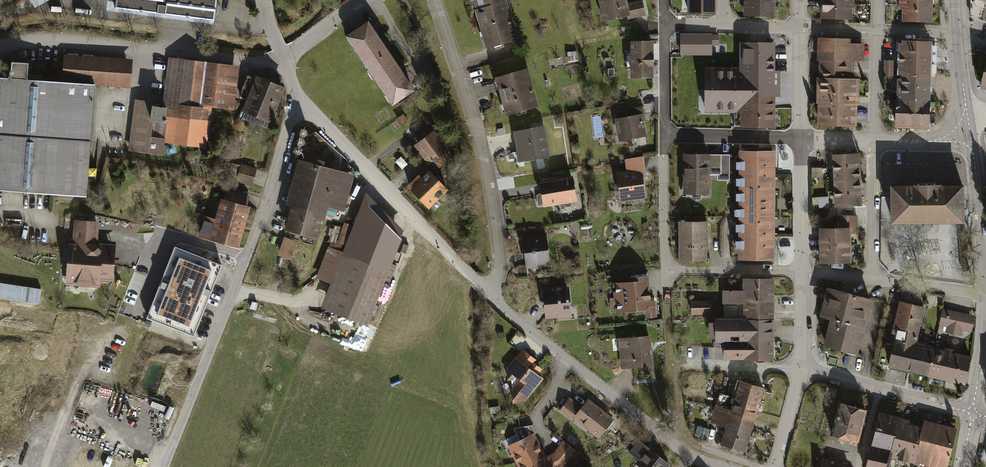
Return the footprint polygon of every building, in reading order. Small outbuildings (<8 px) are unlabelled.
[(28,1),(34,12),(57,0),(29,0),(28,1)] [(205,0),(108,0),(106,15),(213,28),(217,3),(205,0)] [(476,14),(507,6),(505,0),(472,0),(476,14)] [(603,28),(646,19),(643,2),(628,5),(627,0),(597,0),(603,28)] [(688,18),(716,18),(716,0),(688,0),(688,18)] [(776,0),(742,0),(742,20),(776,21),(776,0)] [(821,25),(854,26),(855,0),(821,0),(821,25)] [(903,23),(932,25),(933,4),(899,2),(899,11),(904,11),(903,23)] [(476,14),(486,51),(517,42),(507,6),(476,14)] [(368,25),(346,39),(392,110),(414,95),(368,25)] [(712,36),(680,37),(681,59),(712,58),(712,36)] [(819,41),(818,81),(854,82),(855,63),(866,63),(866,46),(851,46),(851,41),(819,41)] [(653,43),(629,44),(630,82),(653,82),(653,43)] [(932,44),(899,43),(898,82),(931,83),(932,44)] [(776,46),(741,46),(741,73),(707,73),(707,114),(741,114),(741,131),(776,131),(776,98),(781,98),(781,74),(777,74),(776,46)] [(577,55),(568,55),(568,64),(577,64),(577,55)] [(64,57),(62,86),(94,88),(131,91),(133,62),(64,57)] [(240,69),(167,59),(161,106),(134,103),(127,155),(164,160),(166,146),(206,152),(211,112),(234,115),(240,69)] [(895,62),(885,63),(885,85),(895,85),(895,62)] [(0,81),(0,194),(85,200),(94,88),(62,86),(26,83),(27,67),(10,66),(9,81),(0,81)] [(529,71),(495,81),(505,120),(540,110),(529,71)] [(284,92),(255,80),(241,114),(270,127),(284,92)] [(854,82),(818,81),(816,129),(858,130),(860,82),(854,82)] [(931,83),(898,82),(897,98),(931,100),(931,83)] [(931,100),(897,98),(896,130),(930,131),(931,100)] [(627,120),(615,122),(619,145),(648,141),(643,110),(626,113),(627,120)] [(403,117),(397,122),(401,128),(408,123),(403,117)] [(418,145),(413,148),(426,167),(429,164),(435,170),(452,158),(434,132),(432,134),(427,127),(413,136),(418,145)] [(545,128),(512,134),(519,165),(551,159),(545,128)] [(303,132),(300,133),(299,135),(299,138),(300,140),(303,141),(305,140),(307,137),(307,135),(305,133),(303,132)] [(300,141),(297,142),(295,144),(296,147),(297,149),(300,149),(302,149),(304,146),(304,144),(302,142),(300,141)] [(740,149),(739,204),(775,204),(776,149),(740,149)] [(730,154),(683,153),(682,193),(709,193),(709,179),(729,180),(730,154)] [(860,156),(832,157),(835,210),(863,208),(860,156)] [(644,159),(625,161),(626,173),(617,173),(620,204),(646,202),(644,178),(646,178),(644,159)] [(355,180),(298,163),(284,209),(290,210),(283,233),(315,243),(320,224),(324,225),(328,210),(344,215),(355,180)] [(261,172),(241,166),(235,183),(256,190),(261,172)] [(419,178),(407,190),(429,212),(447,194),(428,175),(422,181),(419,178)] [(574,178),(538,184),(542,211),(578,206),(574,178)] [(962,190),(894,191),(895,225),(963,224),(962,190)] [(249,199),(226,193),(224,203),(221,202),(216,222),(203,219),(198,241),(239,251),(249,210),(246,209),(249,199)] [(739,204),(739,259),(775,259),(775,204),(739,204)] [(350,258),(387,272),(400,239),(369,206),(350,258)] [(818,225),(819,261),(852,260),(851,229),(858,229),(858,213),(837,213),(837,224),(818,225)] [(679,220),(679,259),(708,259),(708,219),(679,220)] [(72,223),(71,242),(68,242),(65,286),(100,288),(100,283),(113,284),(115,246),(96,245),(97,224),(72,223)] [(147,230),(138,228),(135,239),(144,242),(147,230)] [(292,260),(299,240),(287,236),(280,255),(292,260)] [(545,237),(521,240),(525,273),(549,270),(545,237)] [(174,247),(147,318),(194,336),(221,265),(174,247)] [(387,272),(350,258),(330,309),(368,323),(387,272)] [(727,293),(727,321),(774,321),(773,282),(744,282),(744,293),(727,293)] [(649,283),(613,286),(615,317),(646,315),(646,321),(657,321),(655,302),(651,303),(649,283)] [(873,296),(827,285),(820,314),(832,317),(825,345),(859,353),(873,296)] [(568,290),(542,292),(544,324),(571,322),(568,290)] [(925,304),(898,297),(891,324),(909,328),(906,340),(895,338),(887,367),(965,386),(973,353),(916,339),(925,304)] [(710,300),(692,300),(692,314),(710,314),(710,300)] [(976,317),(944,310),(939,328),(947,330),(946,335),(964,339),(965,335),(972,336),(976,317)] [(774,364),(774,321),(727,321),(708,321),(709,345),(724,345),(724,365),(774,364)] [(652,338),(619,341),(621,372),(654,369),(652,338)] [(523,349),(505,370),(507,382),(513,382),(515,378),(517,381),(512,388),(513,405),(525,405),(545,381),(540,376),(544,371),(537,365),(539,362),(523,349)] [(721,391),(717,406),(757,418),(766,387),(739,379),(735,395),(721,391)] [(569,399),(559,411),(599,443),(615,422),(587,399),(579,408),(569,399)] [(866,406),(839,399),(829,433),(856,440),(866,406)] [(747,451),(757,418),(717,406),(713,419),(727,423),(721,443),(747,451)] [(892,448),(900,418),(879,413),(872,444),(892,448)] [(909,421),(900,418),(892,448),(890,454),(915,460),(922,428),(908,424),(909,421)] [(924,421),(922,428),(915,460),(928,463),(928,462),(946,466),(956,430),(924,421)] [(507,448),(516,466),(520,466),(545,455),(535,434),(507,448)] [(639,440),(626,455),(639,466),(670,466),(639,440)] [(562,443),(554,454),(547,459),(551,466),(567,466),(577,453),(562,443)] [(892,448),(872,444),(865,466),(887,466),(890,454),(892,448)] [(547,459),(545,455),(520,466),(551,466),(547,459)]
